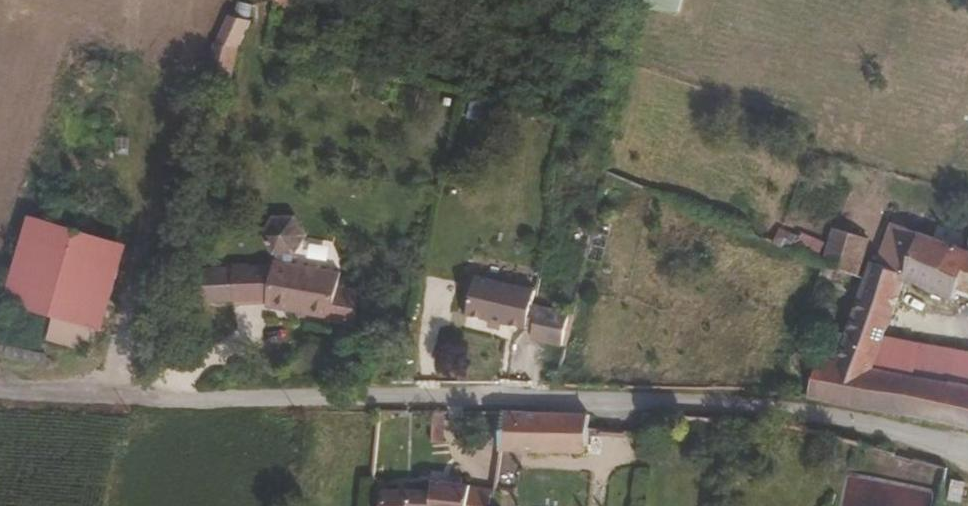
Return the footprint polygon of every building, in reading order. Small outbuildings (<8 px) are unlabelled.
[(640,5),(680,15),(684,0),(641,0),(640,5)] [(234,74),(248,19),(223,13),(209,68),(234,74)] [(589,245),(593,219),(576,217),(572,243),(589,245)] [(290,257),(300,238),(290,221),(269,222),(260,240),(271,257),(273,258),(273,263),(247,263),(247,273),(232,273),(233,297),(233,299),(266,300),(265,306),(326,318),(325,322),(346,327),(354,294),(333,290),(336,272),(288,264),(288,257),(290,257)] [(799,228),(797,232),(772,223),(765,236),(858,275),(872,240),(842,227),(834,243),(799,228)] [(887,224),(870,280),(858,320),(890,327),(903,286),(958,300),(962,289),(967,291),(967,249),(887,224)] [(100,336),(118,245),(21,228),(4,318),(100,336)] [(247,260),(232,260),(232,263),(232,273),(247,273),(247,263),(247,260)] [(224,263),(201,263),(200,289),(224,290),(224,263)] [(200,296),(233,297),(232,273),(232,263),(224,263),(224,290),(200,289),(200,296)] [(567,345),(578,298),(481,277),(471,316),(527,328),(525,337),(567,345)] [(887,338),(890,327),(858,320),(854,332),(887,338)] [(854,332),(852,338),(846,361),(829,359),(818,357),(809,394),(933,418),(967,427),(967,389),(879,369),(887,338),(854,332)] [(852,338),(835,333),(829,359),(846,361),(852,338)] [(589,450),(590,408),(507,407),(501,447),(589,450)] [(495,484),(382,479),(380,505),(494,505),(495,484)]
